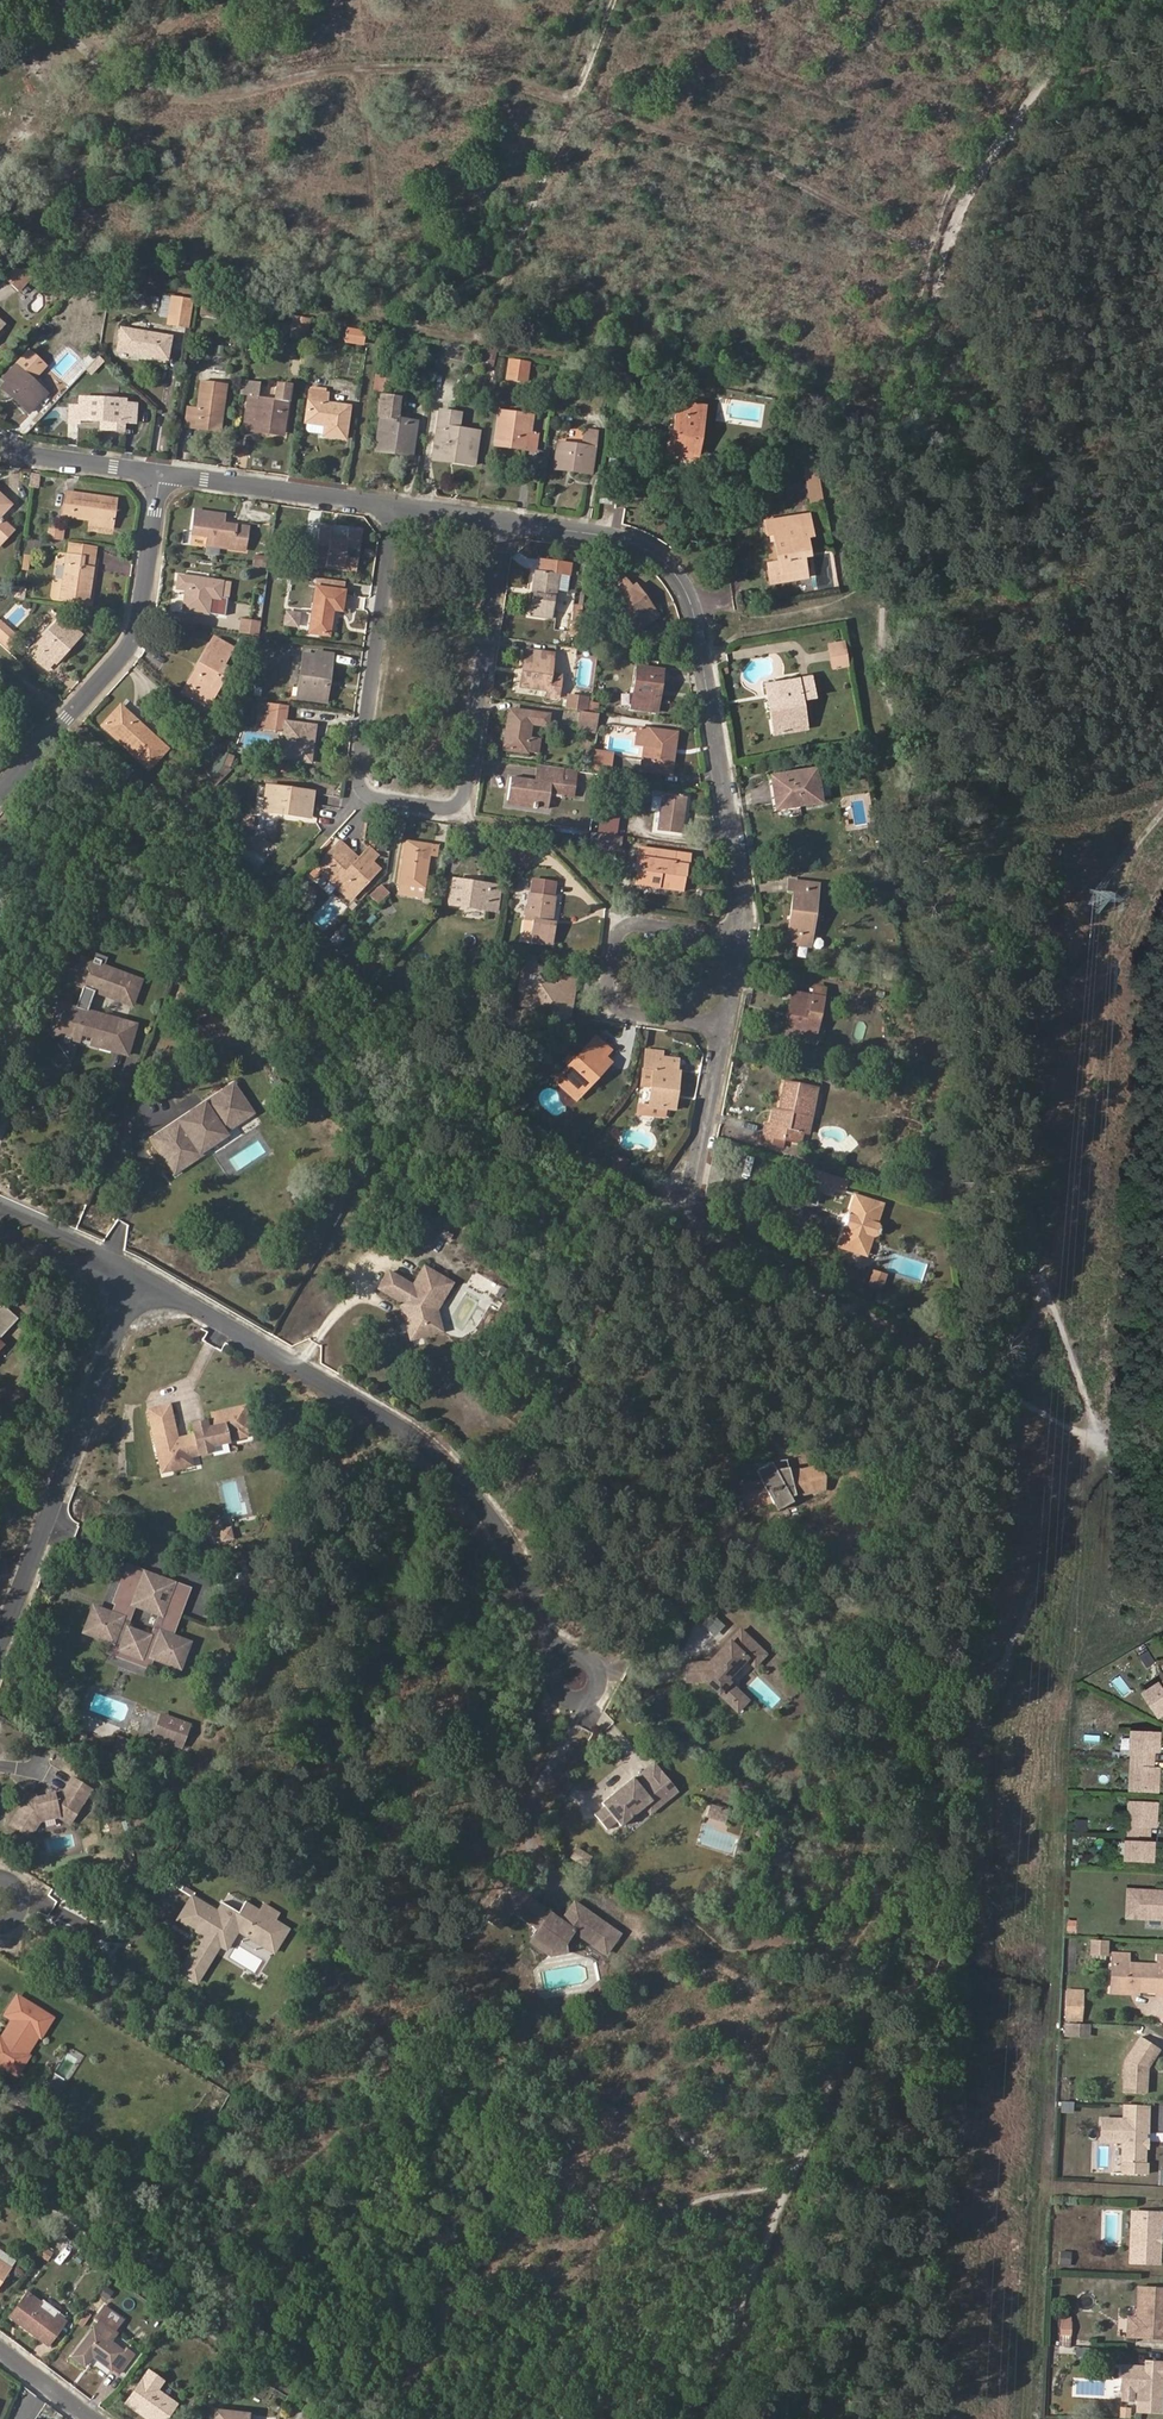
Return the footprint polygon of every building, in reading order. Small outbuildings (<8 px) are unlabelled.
[(5,278),(19,292),(34,277),(27,271),(14,269),(5,278)] [(163,313),(169,314),(172,296),(166,295),(163,313)] [(168,325),(188,328),(192,299),(172,296),(169,314),(168,325)] [(209,313),(221,315),(224,303),(212,301),(209,313)] [(285,329),(298,331),(301,316),(288,314),(285,329)] [(298,342),(308,344),(310,326),(300,324),(298,342)] [(348,325),(346,341),(363,343),(366,328),(348,325)] [(117,350),(167,359),(171,337),(121,328),(117,350)] [(46,393),(32,379),(47,363),(31,349),(16,365),(20,369),(7,382),(24,399),(20,403),(29,412),(46,393)] [(481,364),(494,366),(496,352),(484,349),(481,364)] [(506,375),(529,380),(533,360),(510,355),(506,375)] [(16,365),(4,378),(7,382),(20,369),(16,365)] [(197,417),(222,420),(227,385),(202,381),(198,408),(188,407),(185,426),(195,427),(197,417)] [(20,403),(24,399),(7,382),(3,387),(20,403)] [(254,426),(271,428),(271,432),(283,434),(289,385),(276,383),(273,399),(249,395),(245,418),(255,420),(254,426)] [(324,435),(345,438),(349,406),(326,402),(328,393),(325,393),(311,390),(310,390),(305,422),(325,425),(324,435)] [(394,445),(414,448),(418,421),(396,418),(399,399),(381,396),(378,418),(380,418),(375,450),(393,453),(394,445)] [(124,422),(135,423),(137,404),(126,403),(126,400),(80,397),(79,406),(69,406),(68,422),(78,423),(78,420),(100,421),(106,422),(105,429),(123,430),(124,422)] [(705,404),(678,400),(677,409),(704,413),(705,404)] [(672,451),(698,454),(704,413),(677,409),(672,451)] [(454,461),(474,464),(479,431),(458,428),(448,427),(451,412),(440,410),(434,451),(455,453),(454,461)] [(507,446),(536,450),(539,433),(531,432),(526,432),(529,415),(500,411),(496,441),(507,443),(507,446)] [(458,428),(460,414),(451,412),(448,427),(458,428)] [(195,427),(221,431),(222,420),(197,417),(195,427)] [(253,430),(254,426),(255,420),(245,418),(243,431),(282,437),(283,434),(271,432),(253,430)] [(573,471),(590,473),(596,432),(585,429),(583,445),(559,442),(555,465),(574,467),(573,471)] [(393,453),(413,456),(414,448),(394,445),(393,453)] [(433,459),(454,461),(455,453),(434,451),(433,459)] [(821,462),(807,462),(809,499),(823,498),(821,462)] [(600,501),(612,503),(613,491),(601,489),(600,501)] [(91,519),(112,522),(115,500),(66,492),(63,515),(91,519)] [(10,505),(5,500),(0,506),(0,515),(10,505)] [(207,545),(244,550),(248,527),(223,523),(219,522),(220,514),(196,510),(192,533),(208,536),(207,545)] [(804,552),(810,551),(808,534),(812,533),(809,512),(765,519),(767,532),(773,531),(777,560),(768,562),(770,573),(806,567),(804,552)] [(0,519),(0,542),(11,530),(0,519)] [(90,524),(111,528),(112,522),(91,519),(90,524)] [(358,558),(348,556),(349,547),(359,548),(361,533),(348,531),(347,538),(346,542),(329,539),(329,535),(330,529),(320,527),(318,542),(307,540),(304,563),(322,566),(323,562),(339,565),(339,568),(356,571),(358,558)] [(68,555),(93,560),(94,547),(69,544),(68,555)] [(268,547),(255,545),(253,559),(265,561),(268,547)] [(62,597),(87,601),(93,560),(68,555),(62,597)] [(550,617),(555,588),(557,572),(570,574),(572,564),(541,559),(539,571),(536,570),(530,614),(550,617)] [(771,581),(808,575),(806,567),(770,573),(771,581)] [(555,588),(567,590),(570,574),(557,572),(555,588)] [(183,609),(223,615),(226,598),(220,597),(222,582),(179,575),(177,588),(186,590),(183,609)] [(316,586),(343,590),(345,581),(318,577),(316,586)] [(637,622),(650,611),(644,602),(647,599),(636,584),(631,587),(626,581),(612,591),(636,622),(637,622)] [(226,598),(228,582),(222,582),(220,597),(226,598)] [(310,632),(329,635),(333,609),(342,611),(344,590),(343,590),(316,586),(310,632)] [(650,611),(654,608),(647,599),(644,602),(650,611)] [(637,622),(641,629),(659,615),(654,608),(650,611),(637,622)] [(300,625),(301,609),(286,609),(286,625),(300,625)] [(570,634),(579,636),(582,613),(573,612),(570,634)] [(66,647),(68,649),(81,635),(62,617),(30,652),(47,669),(54,661),(66,647)] [(238,632),(252,634),(255,623),(241,619),(238,632)] [(19,638),(0,621),(0,634),(12,645),(19,638)] [(252,634),(259,635),(261,625),(255,623),(252,634)] [(218,640),(215,637),(210,646),(213,648),(218,640)] [(213,648),(210,646),(200,664),(203,665),(190,688),(211,700),(229,668),(223,665),(232,648),(218,640),(213,648)] [(831,668),(846,666),(843,643),(828,645),(831,668)] [(54,661),(56,663),(68,649),(66,647),(54,661)] [(547,696),(558,698),(561,675),(551,673),(554,654),(525,649),(521,686),(548,691),(547,696)] [(328,686),(322,685),(325,666),(330,667),(332,653),(316,651),(315,655),(303,653),(297,697),(326,701),(328,686)] [(211,700),(190,688),(203,665),(200,664),(185,690),(208,704),(211,700)] [(325,666),(322,685),(328,686),(330,667),(325,666)] [(654,689),(659,690),(662,670),(638,666),(632,707),(651,710),(654,689)] [(774,733),(806,728),(801,696),(815,694),(812,676),(781,681),(784,695),(772,697),(776,724),(773,725),(774,733)] [(772,697),(784,695),(781,681),(766,683),(773,725),(776,724),(772,697)] [(651,710),(656,711),(659,690),(654,689),(651,710)] [(568,708),(577,709),(579,696),(570,695),(568,708)] [(577,709),(587,711),(589,698),(579,696),(577,709)] [(316,725),(284,721),(287,704),(270,701),(266,729),(283,732),(279,757),(310,762),(316,725)] [(132,716),(121,706),(119,708),(124,713),(120,717),(126,722),(132,716)] [(149,768),(167,748),(132,716),(126,722),(120,717),(124,713),(119,708),(103,725),(149,768)] [(539,739),(530,737),(532,723),(547,725),(549,715),(510,709),(504,748),(527,751),(528,741),(539,743),(539,739)] [(577,728),(593,731),(596,713),(580,711),(577,728)] [(645,770),(670,774),(677,733),(650,729),(645,770)] [(527,751),(537,752),(539,743),(528,741),(527,751)] [(601,773),(608,774),(611,755),(594,752),(591,772),(601,773)] [(223,764),(230,767),(234,758),(227,755),(223,764)] [(548,808),(551,790),(552,782),(560,783),(566,784),(568,769),(538,764),(535,780),(512,776),(508,798),(539,803),(539,807),(548,808)] [(210,779),(215,785),(233,768),(222,767),(210,779)] [(778,806),(822,798),(817,767),(773,774),(778,806)] [(566,784),(574,785),(576,770),(568,769),(566,784)] [(551,790),(559,792),(560,783),(552,782),(551,790)] [(263,811),(311,817),(314,792),(267,785),(263,811)] [(657,829),(682,833),(687,798),(663,793),(657,829)] [(508,801),(539,807),(539,803),(508,798),(508,801)] [(597,828),(615,831),(617,818),(599,815),(597,828)] [(594,831),(593,846),(622,848),(623,833),(594,831)] [(438,845),(406,840),(399,884),(425,888),(430,855),(436,856),(438,845)] [(333,881),(350,898),(379,868),(372,861),(377,855),(370,848),(359,858),(356,856),(353,860),(349,856),(352,852),(340,842),(317,867),(323,872),(329,867),(337,876),(333,881)] [(513,862),(529,864),(531,849),(515,846),(513,862)] [(638,883),(682,889),(686,863),(688,863),(689,856),(638,848),(635,870),(640,871),(638,883)] [(323,872),(333,881),(337,876),(329,867),(323,872)] [(450,903),(497,910),(501,886),(481,883),(480,887),(470,885),(470,881),(454,879),(450,903)] [(556,922),(552,921),(556,897),(554,897),(556,883),(534,880),(532,893),(530,892),(526,920),(532,921),(529,940),(553,943),(556,922)] [(795,892),(788,939),(795,941),(796,934),(811,936),(818,886),(790,881),(789,891),(795,892)] [(398,893),(423,897),(425,888),(399,884),(398,893)] [(371,896),(379,903),(388,893),(381,887),(371,896)] [(526,920),(523,939),(529,940),(532,921),(526,920)] [(326,939),(334,947),(350,931),(341,922),(326,939)] [(795,944),(809,946),(811,936),(796,934),(795,941),(795,944)] [(104,955),(94,951),(92,955),(99,958),(98,962),(101,963),(104,955)] [(92,955),(90,959),(80,955),(75,968),(85,972),(81,984),(74,1005),(56,1000),(49,1025),(64,1029),(62,1034),(61,1039),(67,1041),(68,1036),(73,1038),(75,1030),(79,1032),(91,1035),(98,1037),(96,1044),(125,1052),(134,1021),(105,1014),(102,1021),(77,1014),(86,987),(92,989),(112,996),(117,984),(135,990),(139,977),(101,963),(98,962),(99,958),(92,955)] [(549,1012),(548,1017),(559,1019),(561,1009),(573,1011),(579,977),(564,975),(559,978),(559,982),(556,982),(556,984),(546,982),(539,974),(540,965),(521,963),(517,988),(521,989),(520,1002),(545,1006),(549,1012)] [(75,968),(70,980),(81,984),(85,972),(75,968)] [(112,996),(130,1002),(135,990),(117,984),(112,996)] [(825,988),(811,985),(809,995),(822,998),(825,988)] [(105,1014),(85,1008),(92,989),(86,987),(77,1014),(102,1021),(105,1014)] [(814,1038),(818,1022),(822,998),(809,995),(793,992),(789,1011),(795,1012),(790,1036),(814,1041),(814,1038)] [(567,1020),(572,1016),(573,1011),(561,1009),(559,1019),(567,1020)] [(789,1011),(784,1034),(790,1036),(795,1012),(789,1011)] [(814,1038),(822,1040),(826,1024),(818,1022),(814,1038)] [(49,1025),(48,1031),(62,1034),(64,1029),(49,1025)] [(91,1035),(89,1042),(96,1044),(98,1037),(91,1035)] [(610,1050),(597,1038),(559,1078),(569,1087),(571,1084),(580,1094),(610,1063),(604,1057),(610,1050)] [(58,1045),(69,1049),(72,1043),(67,1041),(61,1039),(58,1045)] [(643,1089),(652,1090),(650,1106),(668,1108),(670,1095),(673,1096),(674,1090),(678,1091),(681,1072),(676,1071),(677,1058),(664,1057),(656,1056),(656,1051),(649,1050),(648,1055),(647,1054),(643,1089)] [(576,1099),(580,1094),(571,1084),(569,1087),(559,1078),(557,1080),(576,1099)] [(180,1121),(178,1118),(166,1125),(170,1131),(155,1141),(173,1166),(198,1148),(195,1143),(220,1125),(222,1129),(234,1121),(232,1117),(249,1106),(231,1081),(203,1100),(205,1104),(180,1121)] [(803,1131),(808,1132),(817,1088),(784,1081),(778,1109),(774,1108),(770,1125),(766,1124),(761,1144),(782,1148),(784,1138),(786,1128),(803,1131)] [(668,1108),(676,1109),(678,1091),(674,1090),(673,1096),(670,1095),(668,1108)] [(203,1100),(178,1118),(180,1121),(205,1104),(203,1100)] [(639,1113),(667,1117),(668,1108),(650,1106),(640,1104),(639,1113)] [(234,1121),(251,1109),(249,1106),(232,1117),(234,1121)] [(155,1141),(170,1131),(166,1125),(151,1136),(155,1141)] [(201,1152),(199,1149),(224,1132),(222,1129),(220,1125),(195,1143),(198,1148),(173,1166),(175,1170),(201,1152)] [(784,1138),(800,1142),(803,1131),(786,1128),(784,1138)] [(611,1166),(623,1170),(626,1161),(613,1157),(611,1166)] [(832,1192),(833,1187),(847,1190),(850,1176),(807,1167),(803,1186),(832,1192)] [(880,1234),(882,1227),(879,1223),(884,1207),(882,1202),(855,1194),(850,1212),(845,1214),(842,1225),(844,1229),(839,1247),(863,1255),(870,1252),(875,1235),(880,1234)] [(415,1279),(390,1264),(379,1282),(404,1295),(402,1297),(411,1322),(438,1312),(430,1289),(441,1269),(424,1259),(415,1279)] [(883,1288),(889,1272),(875,1268),(870,1284),(883,1288)] [(5,1342),(1,1338),(21,1316),(5,1301),(0,1306),(0,1348),(5,1342)] [(170,1417),(164,1394),(143,1399),(156,1456),(177,1452),(175,1440),(193,1436),(194,1442),(207,1439),(206,1433),(223,1429),(222,1424),(227,1423),(241,1420),(245,1419),(240,1394),(206,1402),(209,1414),(202,1416),(201,1412),(188,1415),(190,1423),(172,1427),(158,1430),(155,1420),(170,1417)] [(172,1427),(170,1417),(155,1420),(158,1430),(172,1427)] [(157,1460),(187,1453),(185,1444),(194,1442),(193,1436),(175,1440),(177,1452),(156,1456),(157,1460)] [(215,1452),(232,1451),(232,1443),(215,1444),(215,1452)] [(752,1446),(736,1451),(747,1467),(760,1463),(758,1458),(761,1458),(752,1446)] [(760,1463),(747,1467),(731,1472),(738,1493),(762,1486),(765,1490),(778,1481),(812,1471),(805,1449),(787,1455),(786,1452),(761,1458),(758,1458),(760,1463)] [(162,1598),(171,1574),(125,1557),(112,1593),(115,1594),(121,1596),(117,1607),(111,1605),(103,1602),(99,1614),(104,1616),(99,1629),(110,1633),(119,1637),(118,1640),(139,1648),(141,1644),(150,1648),(178,1658),(187,1633),(169,1626),(177,1603),(162,1598)] [(177,1603),(186,1579),(171,1574),(162,1598),(177,1603)] [(117,1607),(121,1596),(115,1594),(111,1605),(117,1607)] [(91,1598),(82,1623),(99,1629),(104,1616),(99,1614),(103,1602),(91,1598)] [(705,1622),(718,1633),(725,1623),(713,1613),(705,1622)] [(681,1649),(680,1667),(700,1667),(718,1684),(727,1673),(720,1666),(740,1644),(746,1643),(751,1648),(759,1639),(733,1616),(703,1649),(681,1649)] [(107,1643),(146,1657),(150,1648),(141,1644),(139,1648),(118,1640),(119,1637),(110,1633),(107,1643)] [(738,1691),(742,1686),(727,1673),(718,1684),(725,1690),(730,1685),(738,1691)] [(1153,1688),(1138,1698),(1153,1721),(1162,1714),(1162,1682),(1153,1689),(1153,1688)] [(733,1697),(738,1691),(730,1685),(725,1690),(733,1697)] [(169,1707),(161,1730),(169,1733),(177,1710),(169,1707)] [(189,1740),(197,1717),(177,1710),(169,1733),(189,1740)] [(124,1741),(127,1732),(118,1728),(114,1737),(124,1741)] [(1154,1755),(1155,1737),(1127,1737),(1127,1754),(1128,1754),(1127,1772),(1126,1772),(1125,1795),(1153,1796),(1153,1778),(1147,1777),(1148,1773),(1148,1755),(1154,1755)] [(650,1748),(634,1762),(642,1772),(658,1758),(650,1748)] [(642,1772),(639,1775),(629,1764),(599,1791),(601,1793),(592,1802),(605,1816),(614,1808),(618,1813),(640,1794),(652,1784),(659,1791),(675,1777),(658,1758),(642,1772)] [(90,1781),(72,1770),(63,1784),(62,1784),(26,1791),(10,1816),(29,1828),(39,1812),(59,1808),(70,1815),(90,1781)] [(640,1794),(647,1801),(659,1791),(652,1784),(640,1794)] [(705,1797),(715,1799),(718,1789),(708,1786),(705,1797)] [(722,1801),(725,1791),(718,1789),(715,1799),(722,1801)] [(708,1818),(728,1820),(730,1805),(710,1802),(708,1818)] [(1150,1848),(1144,1848),(1145,1830),(1145,1826),(1151,1826),(1152,1807),(1125,1807),(1124,1829),(1125,1829),(1124,1848),(1123,1848),(1122,1865),(1150,1866),(1150,1848)] [(588,1843),(574,1836),(569,1845),(582,1853),(588,1843)] [(523,1883),(516,1878),(506,1894),(513,1899),(523,1883)] [(540,1899),(542,1896),(523,1883),(513,1899),(537,1916),(533,1923),(548,1933),(562,1930),(571,1917),(591,1931),(604,1911),(572,1889),(564,1902),(566,1903),(562,1910),(559,1908),(548,1900),(546,1903),(540,1899)] [(230,1891),(225,1901),(239,1908),(244,1899),(230,1891)] [(238,1934),(278,1953),(292,1925),(278,1919),(283,1910),(264,1901),(261,1906),(246,1899),(240,1910),(221,1901),(219,1906),(191,1892),(177,1920),(201,1931),(180,1973),(202,1984),(220,1947),(229,1951),(238,1934)] [(501,1917),(513,1899),(506,1894),(494,1912),(501,1917)] [(1147,1900),(1148,1895),(1124,1895),(1123,1922),(1162,1924),(1162,1923),(1162,1900),(1147,1900)] [(617,1921),(604,1911),(591,1931),(604,1940),(617,1921)] [(549,1942),(564,1939),(562,1930),(548,1933),(549,1942)] [(1090,1953),(1110,1954),(1111,1938),(1091,1937),(1090,1953)] [(1129,1957),(1113,1955),(1112,1966),(1118,1966),(1117,1993),(1139,1994),(1155,1995),(1162,1995),(1162,1959),(1158,1958),(1157,1968),(1128,1966),(1129,1957)] [(1139,1994),(1117,1993),(1118,1966),(1112,1966),(1110,1995),(1139,1997),(1139,1994)] [(0,2031),(0,2065),(22,2076),(56,2012),(16,1991),(3,2015),(7,2017),(0,2031)] [(1082,2017),(1083,1994),(1069,1994),(1068,2016),(1082,2017)] [(1087,2039),(1088,2029),(1067,2027),(1066,2038),(1087,2039)] [(1147,2070),(1160,2051),(1141,2039),(1124,2064),(1123,2095),(1146,2096),(1147,2076),(1144,2076),(1145,2070),(1147,2070)] [(1145,2135),(1147,2135),(1148,2108),(1128,2107),(1128,2122),(1123,2122),(1101,2122),(1100,2143),(1123,2144),(1122,2176),(1146,2177),(1146,2166),(1144,2166),(1144,2150),(1145,2142),(1145,2135)] [(1158,2226),(1158,2215),(1126,2213),(1123,2264),(1152,2266),(1154,2226),(1158,2226)] [(56,2243),(51,2239),(45,2246),(51,2250),(56,2243)] [(0,2260),(0,2283),(11,2268),(0,2260)] [(1138,2288),(1136,2319),(1135,2339),(1162,2340),(1162,2321),(1162,2311),(1162,2289),(1138,2288)] [(40,2302),(27,2293),(12,2314),(25,2322),(23,2325),(47,2344),(64,2321),(57,2315),(55,2318),(38,2306),(40,2302)] [(73,2355),(85,2365),(92,2356),(111,2370),(113,2368),(119,2373),(134,2353),(127,2348),(125,2351),(110,2340),(117,2332),(114,2330),(124,2318),(106,2305),(96,2317),(100,2320),(73,2355)] [(12,2314),(10,2316),(23,2325),(25,2322),(12,2314)] [(1062,2315),(1062,2343),(1074,2343),(1074,2315),(1062,2315)] [(1150,2369),(1128,2368),(1127,2392),(1130,2392),(1140,2393),(1146,2393),(1145,2413),(1162,2414),(1162,2364),(1151,2363),(1150,2369)] [(148,2370),(125,2402),(145,2416),(148,2412),(157,2418),(164,2418),(176,2403),(156,2389),(163,2380),(148,2370)] [(1129,2401),(1139,2402),(1140,2393),(1130,2392),(1129,2401)] [(247,2413),(215,2409),(214,2418),(247,2418),(247,2413)]
